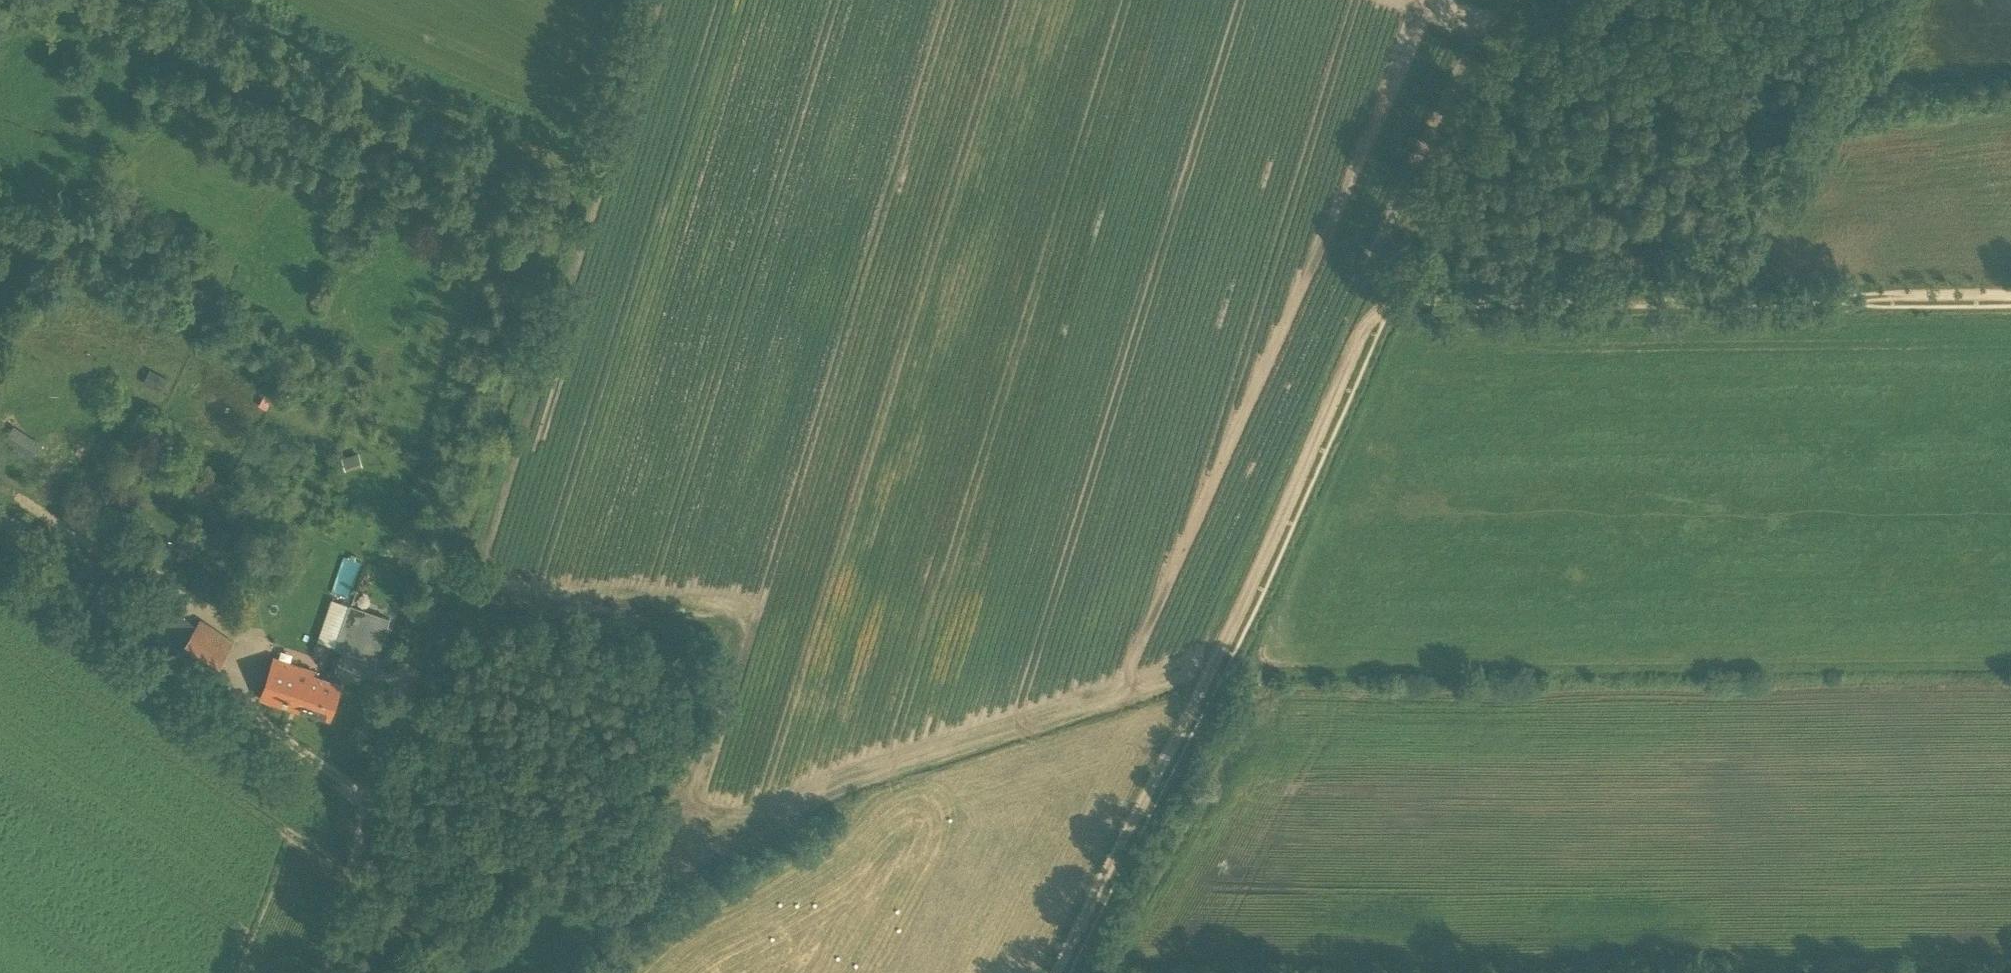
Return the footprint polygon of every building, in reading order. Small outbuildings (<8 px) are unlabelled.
[(1,442),(30,460),(40,444),(11,426),(1,442)] [(341,458),(345,470),(362,465),(359,453),(341,458)] [(346,605),(345,611),(335,609),(322,643),(376,661),(391,619),(346,605)] [(196,625),(176,610),(145,652),(198,691),(234,642),(201,618),(196,625)] [(291,704),(331,717),(342,684),(313,674),(315,670),(274,657),(260,698),(290,708),(291,704)]
